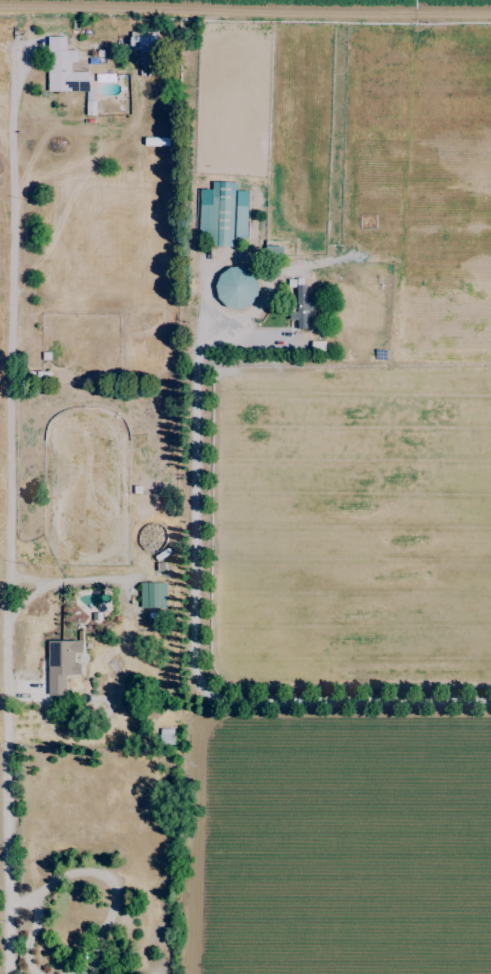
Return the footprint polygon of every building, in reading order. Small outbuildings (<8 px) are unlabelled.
[(130,33),(130,51),(139,51),(139,67),(154,67),(153,32),(130,33)] [(47,37),(47,92),(88,91),(88,72),(70,72),(70,62),(76,62),(76,50),(65,50),(65,37),(47,37)] [(248,191),(236,190),(236,182),(211,181),(211,189),(199,189),(198,245),(232,246),(232,239),(246,239),(248,191)] [(260,300),(251,271),(240,274),(237,266),(212,274),(223,311),(260,300)] [(313,317),(312,294),(305,294),(305,284),(295,284),(296,311),(289,311),(289,320),(296,320),(296,329),(306,328),(306,318),(313,317)] [(140,608),(165,608),(166,583),(140,583),(140,608)] [(48,641),(47,697),(65,697),(65,675),(79,675),(80,664),(73,664),(73,653),(81,653),(81,641),(48,641)]
